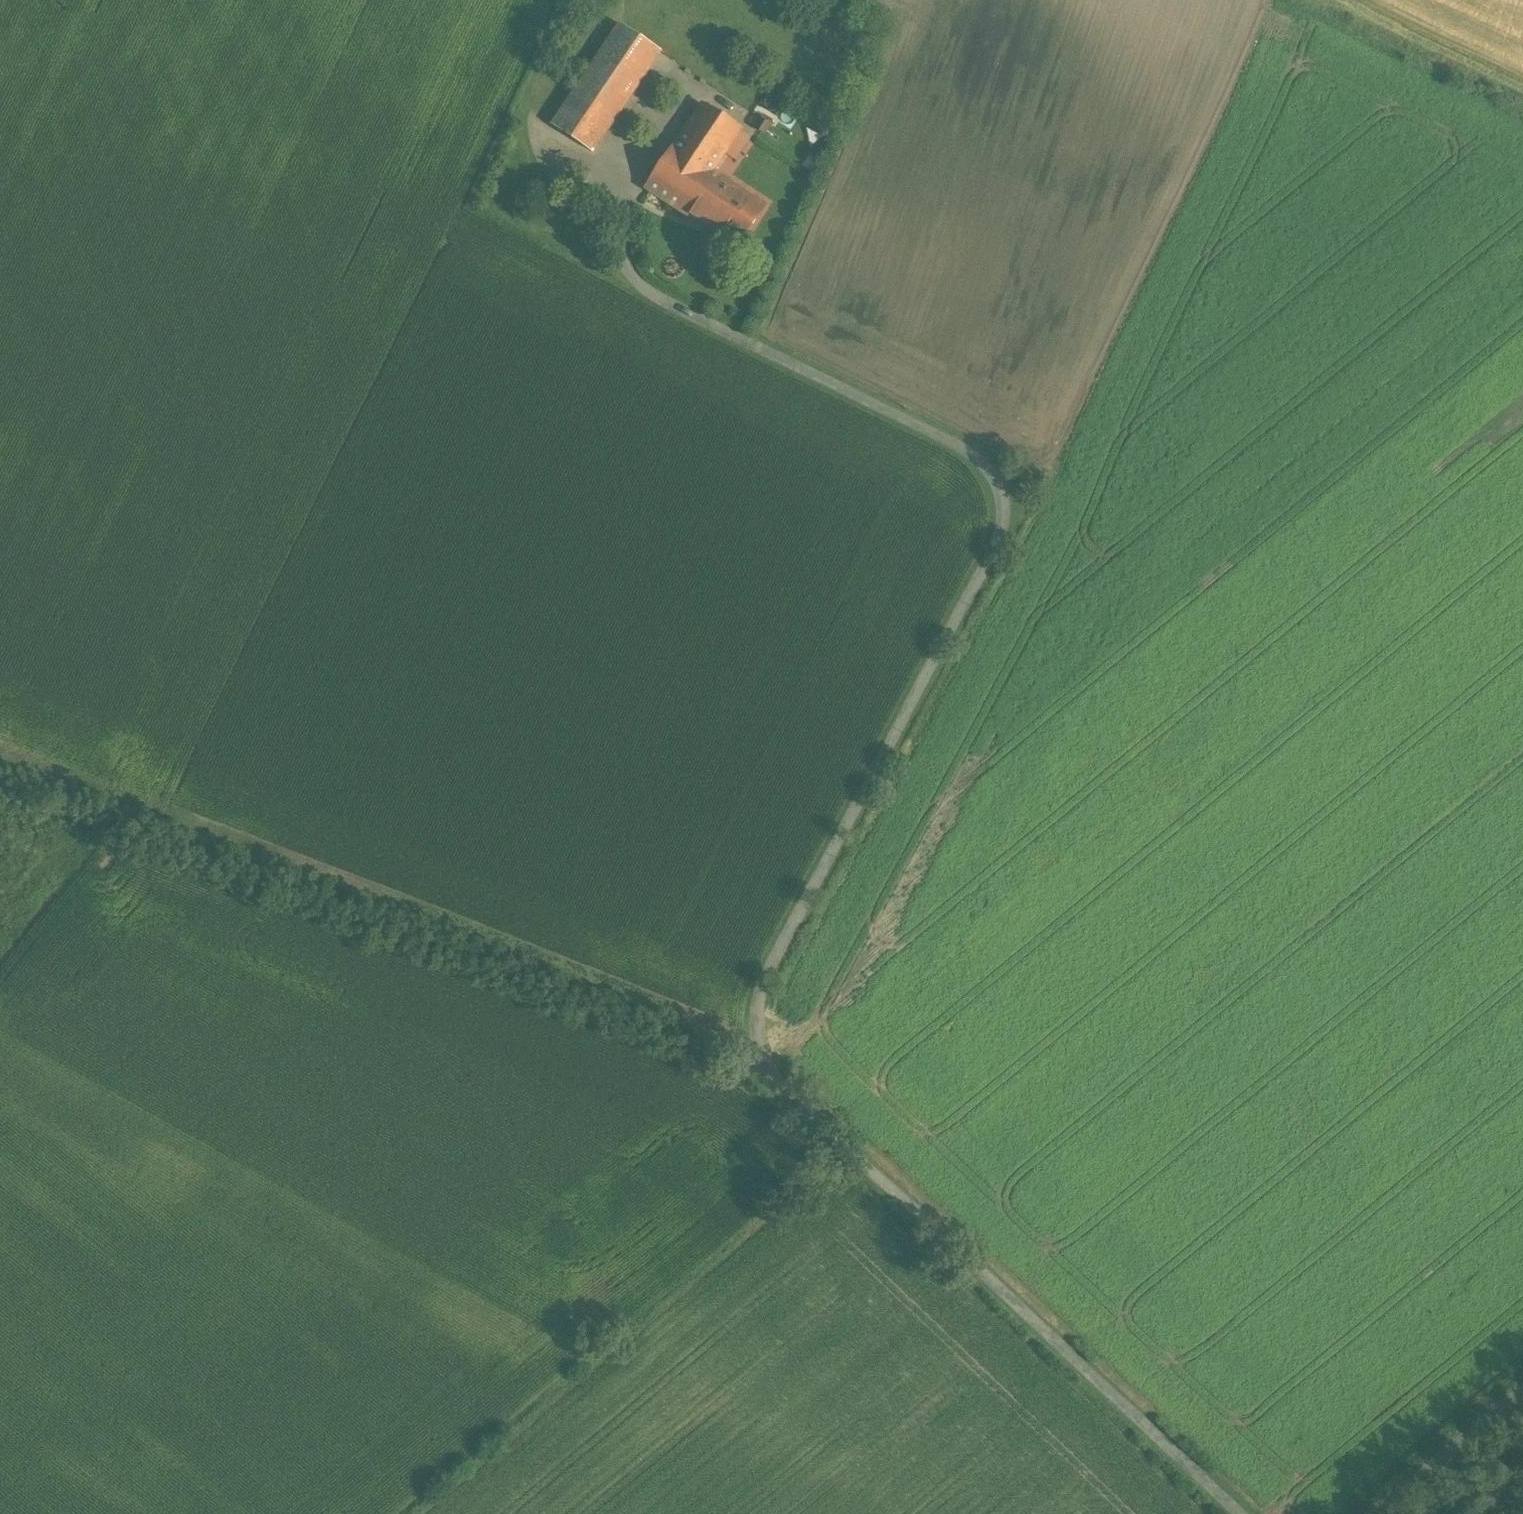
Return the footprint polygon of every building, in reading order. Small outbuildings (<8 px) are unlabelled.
[(660,51),(621,25),(553,127),(592,153),(660,51)] [(742,135),(700,107),(642,190),(735,255),(768,208),(716,172),(742,135)]
